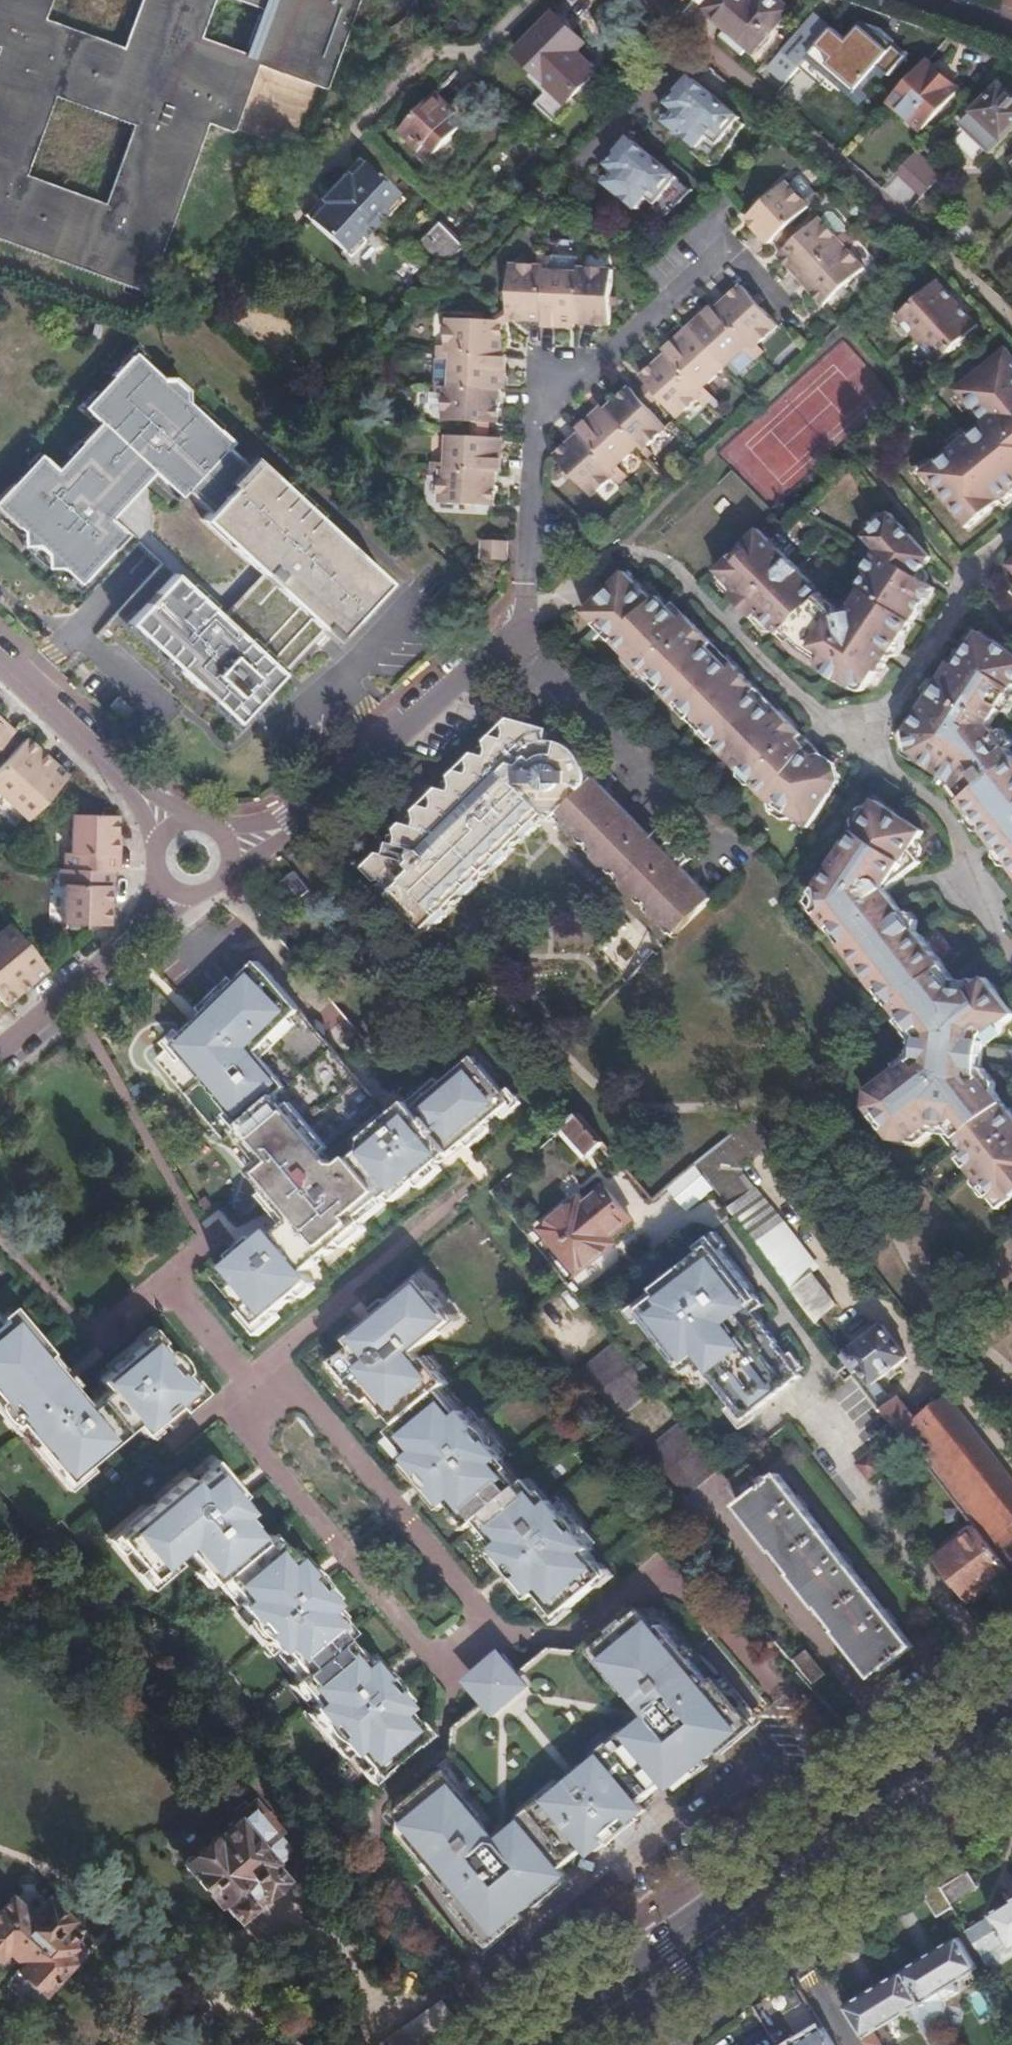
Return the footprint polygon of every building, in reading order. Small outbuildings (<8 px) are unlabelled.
[(2,45),(0,50),(0,236),(146,291),(207,119),(232,128),(257,62),(324,87),(355,0),(0,0),(0,45),(2,45)] [(560,6),(599,34),(620,4),(615,0),(565,0),(560,6)] [(694,0),(753,51),(787,12),(774,0),(752,0),(694,0)] [(792,75),(798,68),(805,60),(834,28),(816,13),(775,59),(792,75)] [(517,54),(556,91),(588,57),(576,47),(582,40),(555,15),(517,54)] [(885,68),(837,24),(834,28),(805,60),(853,103),(885,68)] [(925,61),(888,102),(919,131),(957,91),(925,61)] [(674,110),(665,122),(697,148),(707,136),(718,144),(739,117),(690,78),(666,104),(674,110)] [(1011,133),(1011,98),(998,85),(958,125),(966,132),(954,145),(973,163),(985,151),(990,156),(1011,133)] [(401,134),(422,154),(427,149),(434,154),(460,127),(454,122),(458,117),(437,96),(401,134)] [(613,172),(604,184),(636,210),(646,197),(655,205),(677,177),(629,140),(605,165),(613,172)] [(894,173),(920,198),(939,179),(941,177),(927,165),(914,153),(894,173)] [(333,190),(360,162),(356,158),(329,187),(333,190)] [(401,202),(360,162),(333,190),(306,219),(347,259),(363,243),(359,239),(382,215),(385,218),(401,202)] [(774,240),(789,226),(816,202),(812,199),(810,197),(803,203),(785,184),(744,220),(765,243),(767,245),(774,240)] [(306,219),(333,190),(329,187),(302,216),(306,219)] [(802,283),(849,239),(845,235),(839,241),(819,219),(799,237),(783,251),(777,256),(802,283)] [(445,264),(463,245),(440,223),(423,240),(426,243),(415,254),(435,271),(444,262),(445,264)] [(783,251),(799,237),(789,226),(774,240),(783,251)] [(853,244),(849,239),(802,283),(822,306),(864,269),(846,250),(853,244)] [(511,322),(512,322),(541,323),(546,258),(539,257),(538,269),(512,266),(508,310),(507,316),(511,322)] [(546,258),(541,323),(541,328),(571,330),(576,330),(576,326),(576,325),(578,275),(552,273),(553,258),(546,258)] [(576,325),(576,326),(611,328),(612,290),(613,272),(586,270),(587,260),(579,260),(578,275),(576,325)] [(952,289),(956,285),(945,274),(906,311),(947,354),(986,318),(976,308),(972,311),(961,299),(952,289)] [(965,295),(956,285),(952,289),(961,299),(965,295)] [(717,311),(759,358),(763,354),(756,346),(777,327),(743,288),(717,311)] [(965,295),(961,299),(972,311),(976,308),(965,295)] [(688,331),(723,370),(743,352),(753,364),(759,358),(717,311),(714,308),(688,331)] [(502,329),(502,330),(512,322),(511,322),(507,316),(508,310),(489,324),(499,325),(502,329)] [(436,354),(500,359),(502,330),(502,329),(499,325),(489,324),(448,321),(446,350),(436,349),(436,354)] [(668,357),(709,404),(713,399),(703,388),(723,370),(688,331),(664,353),(668,357)] [(965,381),(991,413),(933,463),(978,520),(1011,492),(1011,341),(965,381)] [(94,418),(149,366),(135,353),(84,408),(94,418)] [(449,388),(498,392),(504,392),(506,359),(500,359),(436,354),(435,359),(451,360),(449,388)] [(647,386),(658,399),(676,419),(696,401),(703,409),(709,404),(668,357),(641,380),(647,386)] [(0,509),(0,512),(22,533),(20,549),(45,573),(64,572),(78,584),(126,534),(110,520),(154,473),(181,497),(186,492),(210,513),(203,521),(249,564),(207,609),(172,576),(157,593),(150,587),(142,590),(138,597),(140,602),(146,606),(130,622),(233,720),(250,701),(254,704),(262,695),(258,691),(290,658),(296,658),(305,650),(305,643),(318,629),(331,641),(384,584),(255,464),(249,471),(226,451),(232,443),(188,402),(186,390),(173,378),(163,379),(149,366),(94,418),(100,423),(57,469),(48,462),(0,509)] [(635,397),(647,410),(658,399),(647,386),(635,397)] [(468,422),(488,423),(496,424),(498,392),(449,388),(434,387),(433,395),(444,396),(443,421),(468,422)] [(605,413),(638,449),(648,460),(654,455),(646,447),(665,429),(647,410),(635,397),(629,391),(605,413)] [(581,436),(623,483),(628,478),(618,468),(638,449),(605,413),(602,410),(578,433),(581,436)] [(467,439),(487,440),(488,423),(468,422),(467,439)] [(617,489),(623,483),(581,436),(556,459),(591,498),(610,480),(617,489)] [(430,471),(494,474),(501,475),(502,441),(487,440),(467,439),(447,437),(445,466),(431,466),(430,471)] [(48,462),(40,455),(0,498),(0,509),(48,462)] [(493,496),(494,474),(430,471),(430,476),(439,477),(438,506),(492,508),(493,496)] [(871,581),(864,592),(848,617),(849,623),(835,627),(834,620),(793,583),(796,579),(785,567),(780,571),(748,543),(708,588),(732,610),(727,616),(747,634),(752,628),(794,666),(818,684),(834,694),(835,691),(849,700),(866,696),(874,680),(878,681),(895,656),(905,642),(943,587),(945,579),(928,569),(932,563),(941,550),(898,504),(870,528),(881,541),(886,540),(888,547),(882,549),(874,565),(876,566),(869,579),(871,581)] [(488,543),(487,560),(506,561),(507,543),(488,543)] [(612,586),(572,630),(585,643),(590,638),(607,653),(602,658),(640,691),(645,686),(662,701),(658,706),(676,722),(680,717),(722,753),(718,759),(741,778),(746,773),(763,788),(759,793),(770,803),(814,831),(847,778),(806,752),(808,745),(776,716),(772,720),(751,701),(754,697),(730,674),(725,679),(704,660),(708,656),(680,631),(676,635),(646,608),(642,613),(612,586)] [(999,734),(995,729),(1011,703),(1011,651),(986,635),(963,669),(956,668),(943,689),(930,710),(915,734),(918,735),(914,739),(919,756),(924,758),(922,761),(949,777),(957,781),(972,800),(968,804),(977,816),(984,816),(990,823),(989,831),(999,844),(1004,851),(1011,850),(1011,851),(1011,750),(999,734)] [(15,732),(0,718),(0,748),(15,732)] [(381,853),(365,868),(424,930),(430,923),(442,924),(450,916),(447,906),(459,895),(470,896),(481,887),(479,875),(490,866),(501,867),(510,859),(509,846),(520,837),(531,839),(540,830),(539,817),(548,809),(562,808),(571,817),(569,830),(577,837),(587,836),(599,846),(597,857),(607,868),(618,867),(628,878),(625,887),(637,898),(647,896),(659,908),(657,918),(667,928),(678,927),(685,933),(718,899),(594,775),(584,754),(583,753),(582,752),(581,751),(580,751),(579,750),(578,749),(577,748),(576,748),(575,748),(574,747),(573,746),(572,746),(571,745),(570,745),(569,744),(568,744),(567,744),(566,743),(565,743),(564,743),(563,742),(562,742),(561,742),(560,742),(559,741),(558,741),(557,741),(556,741),(555,741),(554,741),(553,741),(552,741),(551,740),(550,740),(549,740),(548,740),(547,740),(546,740),(545,740),(544,740),(543,741),(549,731),(514,718),(471,760),(472,770),(469,775),(459,771),(452,779),(453,783),(453,792),(441,789),(434,795),(436,801),(434,808),(423,806),(416,812),(418,818),(415,826),(405,823),(397,830),(400,835),(396,844),(389,844),(387,854),(381,853)] [(47,758),(42,753),(26,738),(22,742),(43,761),(47,758)] [(47,758),(43,761),(22,742),(0,766),(0,794),(27,820),(67,776),(49,759),(47,758)] [(901,1004),(902,1005),(896,1010),(923,1040),(922,1052),(920,1063),(903,1077),(901,1074),(876,1093),(874,1108),(901,1145),(918,1145),(937,1130),(952,1129),(968,1153),(960,1159),(993,1203),(1011,1204),(1011,1110),(998,1092),(996,1093),(982,1075),(984,1059),(986,1044),(989,1044),(1003,1031),(1007,1034),(1011,1029),(1011,1007),(994,982),(993,983),(973,998),(955,995),(940,976),(950,968),(949,966),(903,909),(892,917),(890,913),(881,901),(889,895),(911,878),(926,868),(917,855),(927,837),(930,832),(919,826),(903,816),(881,802),(824,895),(827,900),(828,904),(822,913),(839,933),(843,930),(855,945),(850,949),(883,992),(889,990),(901,1004)] [(64,853),(64,869),(114,870),(119,870),(119,855),(115,855),(116,836),(116,826),(116,815),(106,815),(105,815),(72,814),(71,853),(64,853)] [(59,869),(58,869),(58,886),(64,887),(64,924),(91,925),(108,925),(109,905),(110,886),(114,886),(114,870),(64,869),(59,869)] [(284,885),(299,902),(312,889),(297,872),(284,885)] [(0,1001),(23,982),(26,986),(30,983),(47,969),(10,924),(0,933),(0,1001)] [(600,950),(631,982),(645,969),(615,936),(600,950)] [(197,1023),(159,1061),(283,1207),(295,1222),(277,1237),(272,1231),(244,1255),(220,1276),(263,1327),(315,1282),(308,1274),(368,1223),(364,1218),(387,1198),(389,1200),(413,1180),(417,1185),(453,1155),(513,1104),(475,1056),(442,1083),(439,1079),(392,1119),(274,977),(260,962),(197,1023)] [(4,1005),(20,991),(26,986),(23,982),(0,1001),(4,1005)] [(582,1114),(569,1125),(593,1154),(606,1141),(582,1114)] [(698,1162),(672,1183),(692,1209),(718,1187),(698,1162)] [(582,1199),(547,1230),(582,1274),(618,1243),(613,1237),(634,1218),(608,1186),(587,1205),(582,1199)] [(1011,1574),(1011,1479),(950,1398),(919,1421),(900,1396),(893,1401),(877,1382),(908,1358),(884,1326),(856,1347),(839,1325),(847,1318),(838,1306),(840,1303),(755,1190),(733,1207),(858,1372),(886,1409),(891,1415),(904,1432),(975,1525),(980,1532),(1005,1565),(1011,1574)] [(664,1297),(642,1315),(684,1369),(699,1356),(710,1370),(708,1372),(747,1422),(803,1374),(763,1321),(760,1323),(749,1308),(762,1296),(719,1240),(659,1291),(664,1297)] [(562,1619),(612,1577),(592,1553),(596,1550),(555,1501),(551,1504),(531,1480),(523,1486),(504,1464),(508,1460),(467,1411),(463,1414),(443,1391),(451,1385),(430,1359),(426,1363),(419,1354),(424,1350),(457,1322),(423,1282),(351,1342),(357,1349),(339,1364),(372,1404),(378,1399),(401,1426),(393,1433),(414,1457),(410,1460),(429,1483),(449,1508),(453,1504),(473,1529),(481,1522),(502,1546),(498,1550),(517,1573),(537,1597),(541,1593),(562,1619)] [(98,1381),(106,1390),(87,1406),(10,1313),(0,1321),(0,1396),(69,1479),(106,1449),(102,1444),(131,1420),(143,1434),(160,1421),(197,1390),(152,1335),(98,1381)] [(582,1372),(622,1419),(656,1391),(617,1344),(582,1372)] [(921,1368),(897,1387),(920,1416),(944,1397),(921,1368)] [(649,1452),(688,1499),(721,1471),(682,1424),(649,1452)] [(883,1467),(870,1450),(854,1464),(867,1481),(883,1467)] [(355,1752),(374,1775),(424,1734),(405,1710),(409,1707),(368,1657),(364,1661),(344,1637),(351,1631),(332,1607),(335,1604),(295,1556),(291,1560),(271,1535),(264,1541),(244,1518),(249,1513),(213,1469),(195,1484),(189,1477),(117,1538),(151,1578),(186,1549),(211,1578),(218,1572),(242,1601),(238,1604),(278,1652),(282,1649),(301,1673),(294,1679),(315,1703),(311,1706),(351,1755),(355,1752)] [(738,1508),(873,1680),(914,1647),(780,1476),(738,1508)] [(967,1597),(1005,1565),(980,1532),(975,1525),(937,1557),(967,1597)] [(489,1945),(497,1938),(413,1838),(426,1827),(416,1815),(452,1783),(505,1846),(528,1827),(523,1821),(555,1795),(560,1801),(604,1763),(599,1758),(631,1731),(635,1737),(658,1718),(605,1654),(645,1621),(656,1634),(666,1625),(750,1726),(758,1720),(668,1612),(633,1609),(584,1650),(582,1648),(578,1652),(552,1649),(522,1674),(506,1655),(495,1664),(484,1673),(474,1681),(470,1685),(486,1704),(456,1729),(454,1755),(450,1759),(451,1761),(403,1802),(399,1837),(489,1945)] [(413,1838),(497,1938),(508,1928),(570,1877),(565,1871),(593,1847),(599,1853),(624,1831),(649,1811),(644,1805),(672,1781),(677,1787),(741,1734),(750,1726),(666,1625),(656,1634),(645,1621),(605,1654),(658,1718),(635,1737),(631,1731),(599,1758),(604,1763),(560,1801),(555,1795),(523,1821),(528,1827),(505,1846),(452,1783),(416,1815),(426,1827),(413,1838)] [(794,1663),(813,1685),(825,1675),(806,1653),(794,1663)] [(189,1856),(183,1862),(218,1903),(219,1901),(222,1904),(221,1905),(235,1921),(262,1897),(281,1880),(270,1867),(281,1858),(277,1854),(283,1849),(271,1834),(273,1832),(250,1804),(230,1820),(233,1823),(213,1840),(211,1838),(205,1843),(189,1856)] [(186,1852),(189,1856),(205,1843),(201,1839),(197,1837),(185,1847),(186,1852)] [(940,1887),(948,1900),(949,1903),(977,1885),(968,1870),(940,1887)] [(931,1874),(919,1883),(935,1908),(948,1900),(940,1887),(931,1874)] [(0,1908),(0,1953),(4,1949),(21,1965),(17,1970),(40,1991),(67,1962),(63,1958),(72,1950),(71,1942),(78,1935),(64,1922),(66,1920),(45,1900),(28,1918),(9,1899),(0,1908)] [(967,1931),(982,1956),(1006,1941),(1010,1949),(1011,1948),(1011,1900),(989,1914),(990,1916),(967,1931)] [(959,1936),(902,1971),(935,2026),(941,2022),(938,2016),(946,2011),(946,2006),(942,2000),(957,1990),(953,1982),(976,1967),(959,1936)] [(982,1956),(992,1973),(1011,1958),(1011,1951),(1010,1949),(1006,1941),(982,1956)] [(845,2006),(869,2044),(882,2044),(890,2040),(882,2026),(901,2014),(909,2028),(919,2022),(930,2039),(933,2044),(940,2044),(945,2042),(940,2033),(935,2026),(902,1971),(845,2006)] [(796,2044),(834,2044),(824,2028),(796,2044)]
